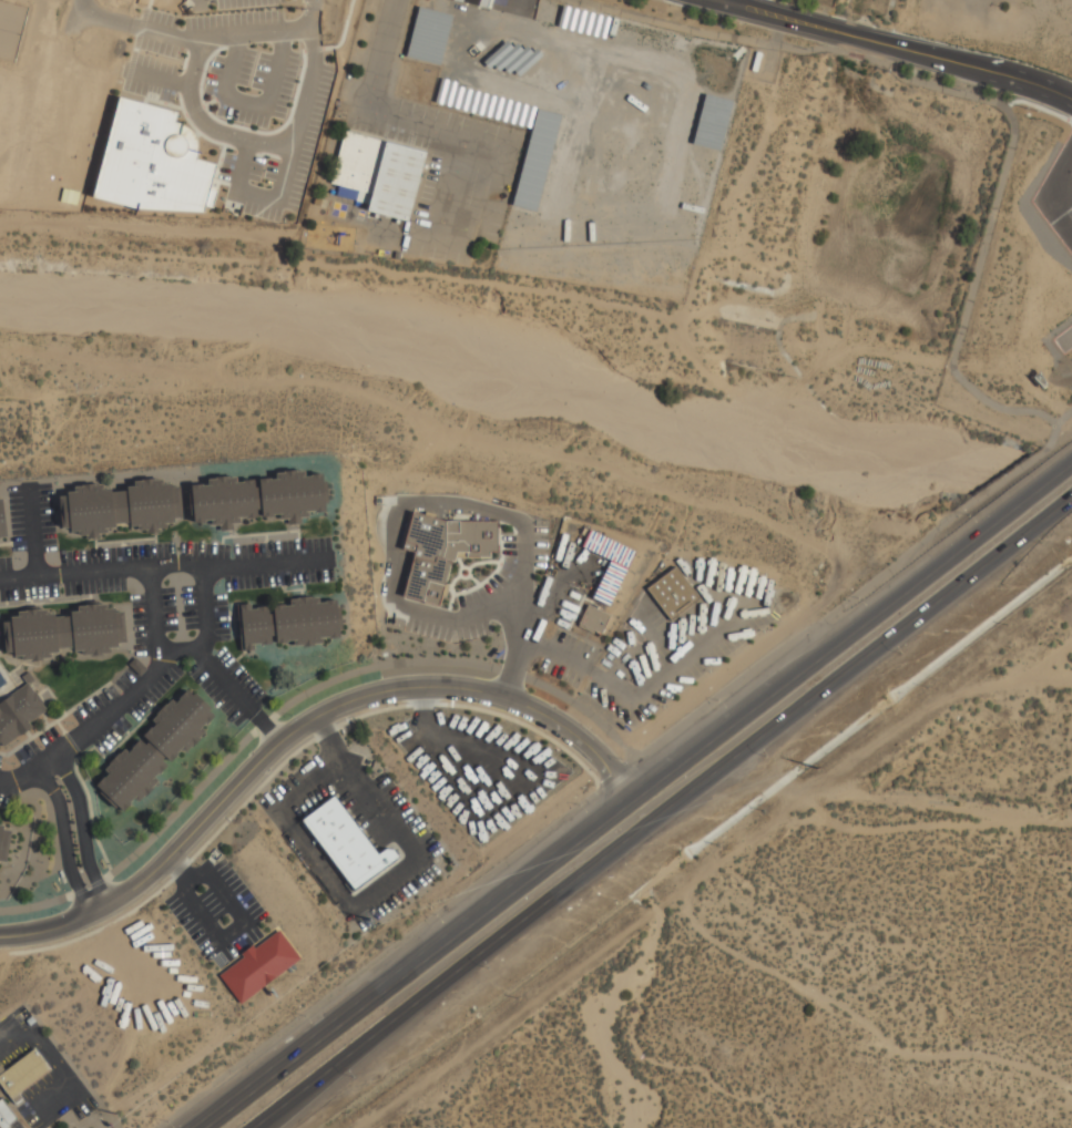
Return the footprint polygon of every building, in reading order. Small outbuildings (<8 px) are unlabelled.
[(94,196),(201,220),(214,163),(193,159),(199,129),(174,123),(177,111),(116,97),(94,196)] [(425,151),(342,132),(330,183),(338,185),(336,196),(368,204),(366,211),(409,221),(425,151)] [(190,485),(202,484),(202,485),(207,485),(207,479),(215,479),(215,476),(228,475),(228,478),(236,476),(236,482),(243,482),(242,480),(254,480),(254,488),(259,486),(258,479),(269,478),(269,480),(276,479),(276,473),(283,472),(283,471),(296,470),(296,471),(304,471),(304,476),(310,475),(310,474),(321,473),(323,481),(325,481),(327,503),(324,503),(325,511),(314,512),(314,511),(307,511),(307,517),(300,517),(300,524),(287,525),(286,519),(279,520),(279,514),(272,514),(272,515),(262,516),(261,509),(256,510),(257,517),(244,519),(244,516),(238,517),(238,523),(232,523),(233,530),(218,531),(217,525),(212,525),(211,520),(204,520),(205,522),(193,523),(193,521),(191,521),(188,491),(191,490),(190,485)] [(58,498),(67,496),(67,492),(73,492),(73,486),(81,485),(81,484),(94,483),(95,484),(103,484),(103,489),(110,489),(111,492),(125,491),(125,488),(133,486),(133,482),(141,481),(141,479),(154,478),(154,480),(162,479),(163,484),(170,483),(171,486),(178,486),(182,517),(173,517),(173,522),(165,522),(166,527),(160,529),(160,531),(144,533),(144,530),(139,530),(137,525),(129,525),(129,522),(113,524),(113,526),(106,527),(106,532),(99,533),(99,536),(85,537),(84,534),(78,535),(76,530),(70,531),(70,527),(61,529),(58,498)] [(498,528),(411,510),(403,550),(412,552),(403,599),(440,606),(452,550),(466,553),(465,554),(491,560),(498,528)] [(610,606),(634,549),(589,530),(581,547),(609,560),(592,598),(610,606)] [(646,588),(670,621),(699,599),(675,567),(646,588)] [(236,605),(249,603),(251,609),(256,608),(256,607),(267,606),(268,614),(274,613),(273,605),(284,604),(284,606),(289,605),(289,599),(297,598),(297,597),(310,596),(310,597),(317,597),(318,603),(325,602),(325,601),(335,599),(336,607),(339,607),(341,629),(338,629),(339,637),(328,638),(328,637),(321,637),(321,643),(313,644),(313,645),(304,646),(304,645),(294,645),(294,639),(286,640),(286,642),(276,643),(275,636),(270,636),(272,644),(262,645),(262,643),(253,644),(253,649),(241,650),(236,605)] [(3,644),(0,644),(0,620),(1,619),(1,622),(10,622),(10,617),(18,617),(17,612),(25,612),(24,611),(39,609),(39,611),(47,609),(47,615),(53,614),(54,617),(70,616),(70,612),(78,612),(76,606),(85,605),(99,604),(99,605),(106,604),(106,609),(114,608),(114,612),(123,612),(125,643),(116,643),(118,646),(110,647),(110,652),(101,653),(101,655),(92,655),(92,654),(81,654),(81,649),(73,649),(72,647),(57,648),(57,652),(54,652),(54,653),(50,653),(50,657),(41,658),(41,659),(31,660),(31,659),(21,659),(21,655),(14,656),(14,655),(13,655),(13,652),(4,653),(3,644)] [(578,626),(602,634),(609,614),(585,606),(578,626)] [(1,747),(0,745),(0,702),(28,683),(45,710),(28,722),(31,727),(1,747)] [(95,785),(103,777),(104,778),(109,773),(104,770),(110,765),(109,763),(118,753),(119,755),(124,749),(129,752),(132,749),(131,748),(151,727),(152,728),(155,724),(152,720),(156,715),(156,714),(165,704),(166,705),(172,699),(175,703),(180,698),(178,698),(186,689),(192,695),(194,693),(211,708),(208,710),(214,716),(206,724),(204,722),(200,727),(204,731),(198,738),(200,739),(191,747),(190,746),(184,752),(180,748),(176,752),(177,753),(160,772),(157,771),(153,777),(157,781),(152,787),(153,788),(144,797),(143,796),(137,802),(133,798),(129,802),(130,803),(123,811),(95,785)] [(353,893),(400,861),(389,846),(376,855),(335,795),(302,819),(353,893)] [(6,862),(0,861),(0,825),(2,826),(2,830),(10,831),(6,862)] [(301,959),(279,930),(218,973),(239,1003),(301,959)] [(33,1047),(0,1074),(0,1085),(12,1100),(51,1069),(33,1047)] [(21,1125),(0,1097),(0,1127),(17,1127),(21,1125)]
